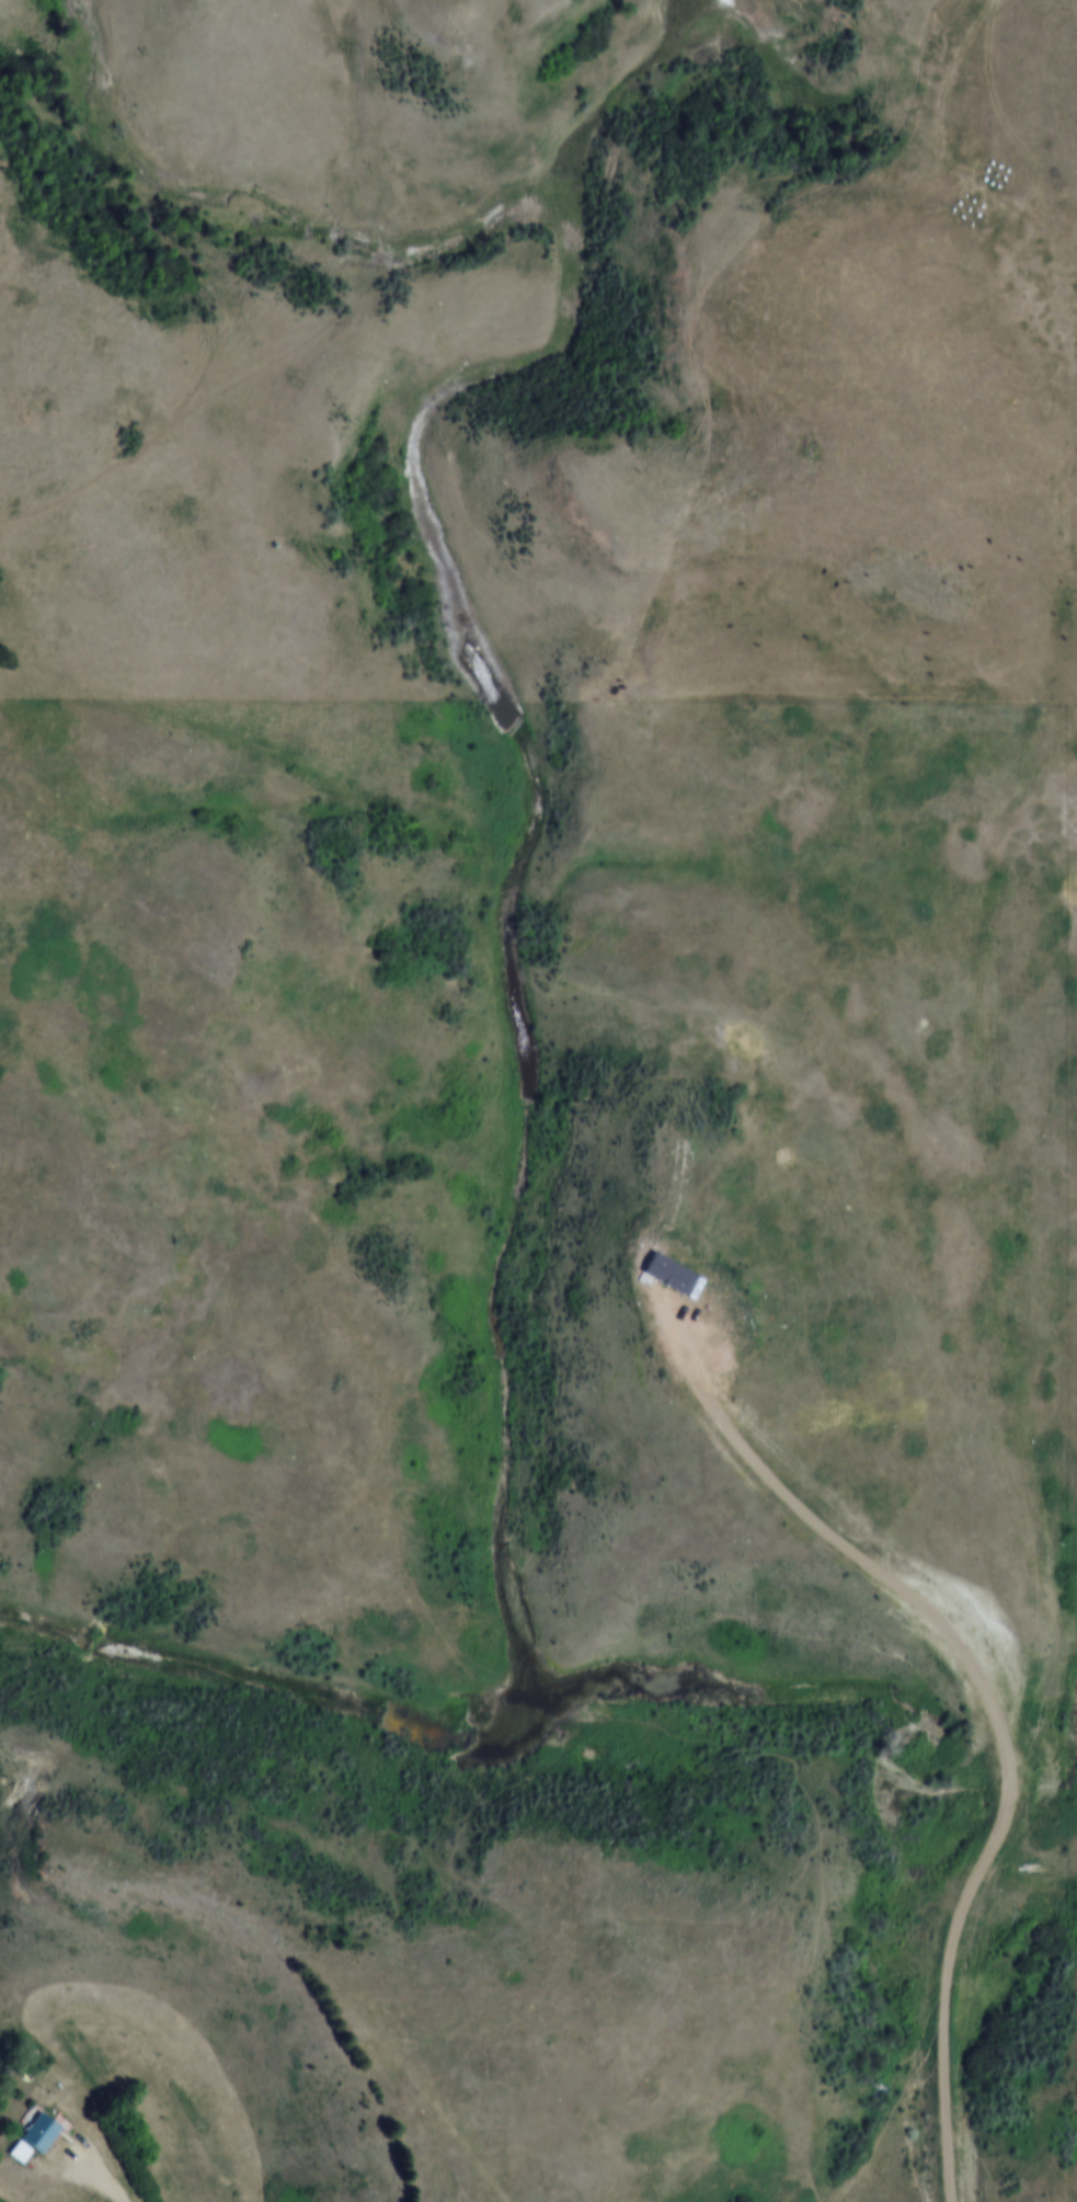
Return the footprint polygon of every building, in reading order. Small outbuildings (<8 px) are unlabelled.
[(662,1243),(703,1265),(692,1285),(651,1263),(662,1243)] [(24,2132),(45,2106),(66,2122),(46,2148),(24,2132)] [(24,2135),(37,2146),(26,2160),(12,2149),(24,2135)]
